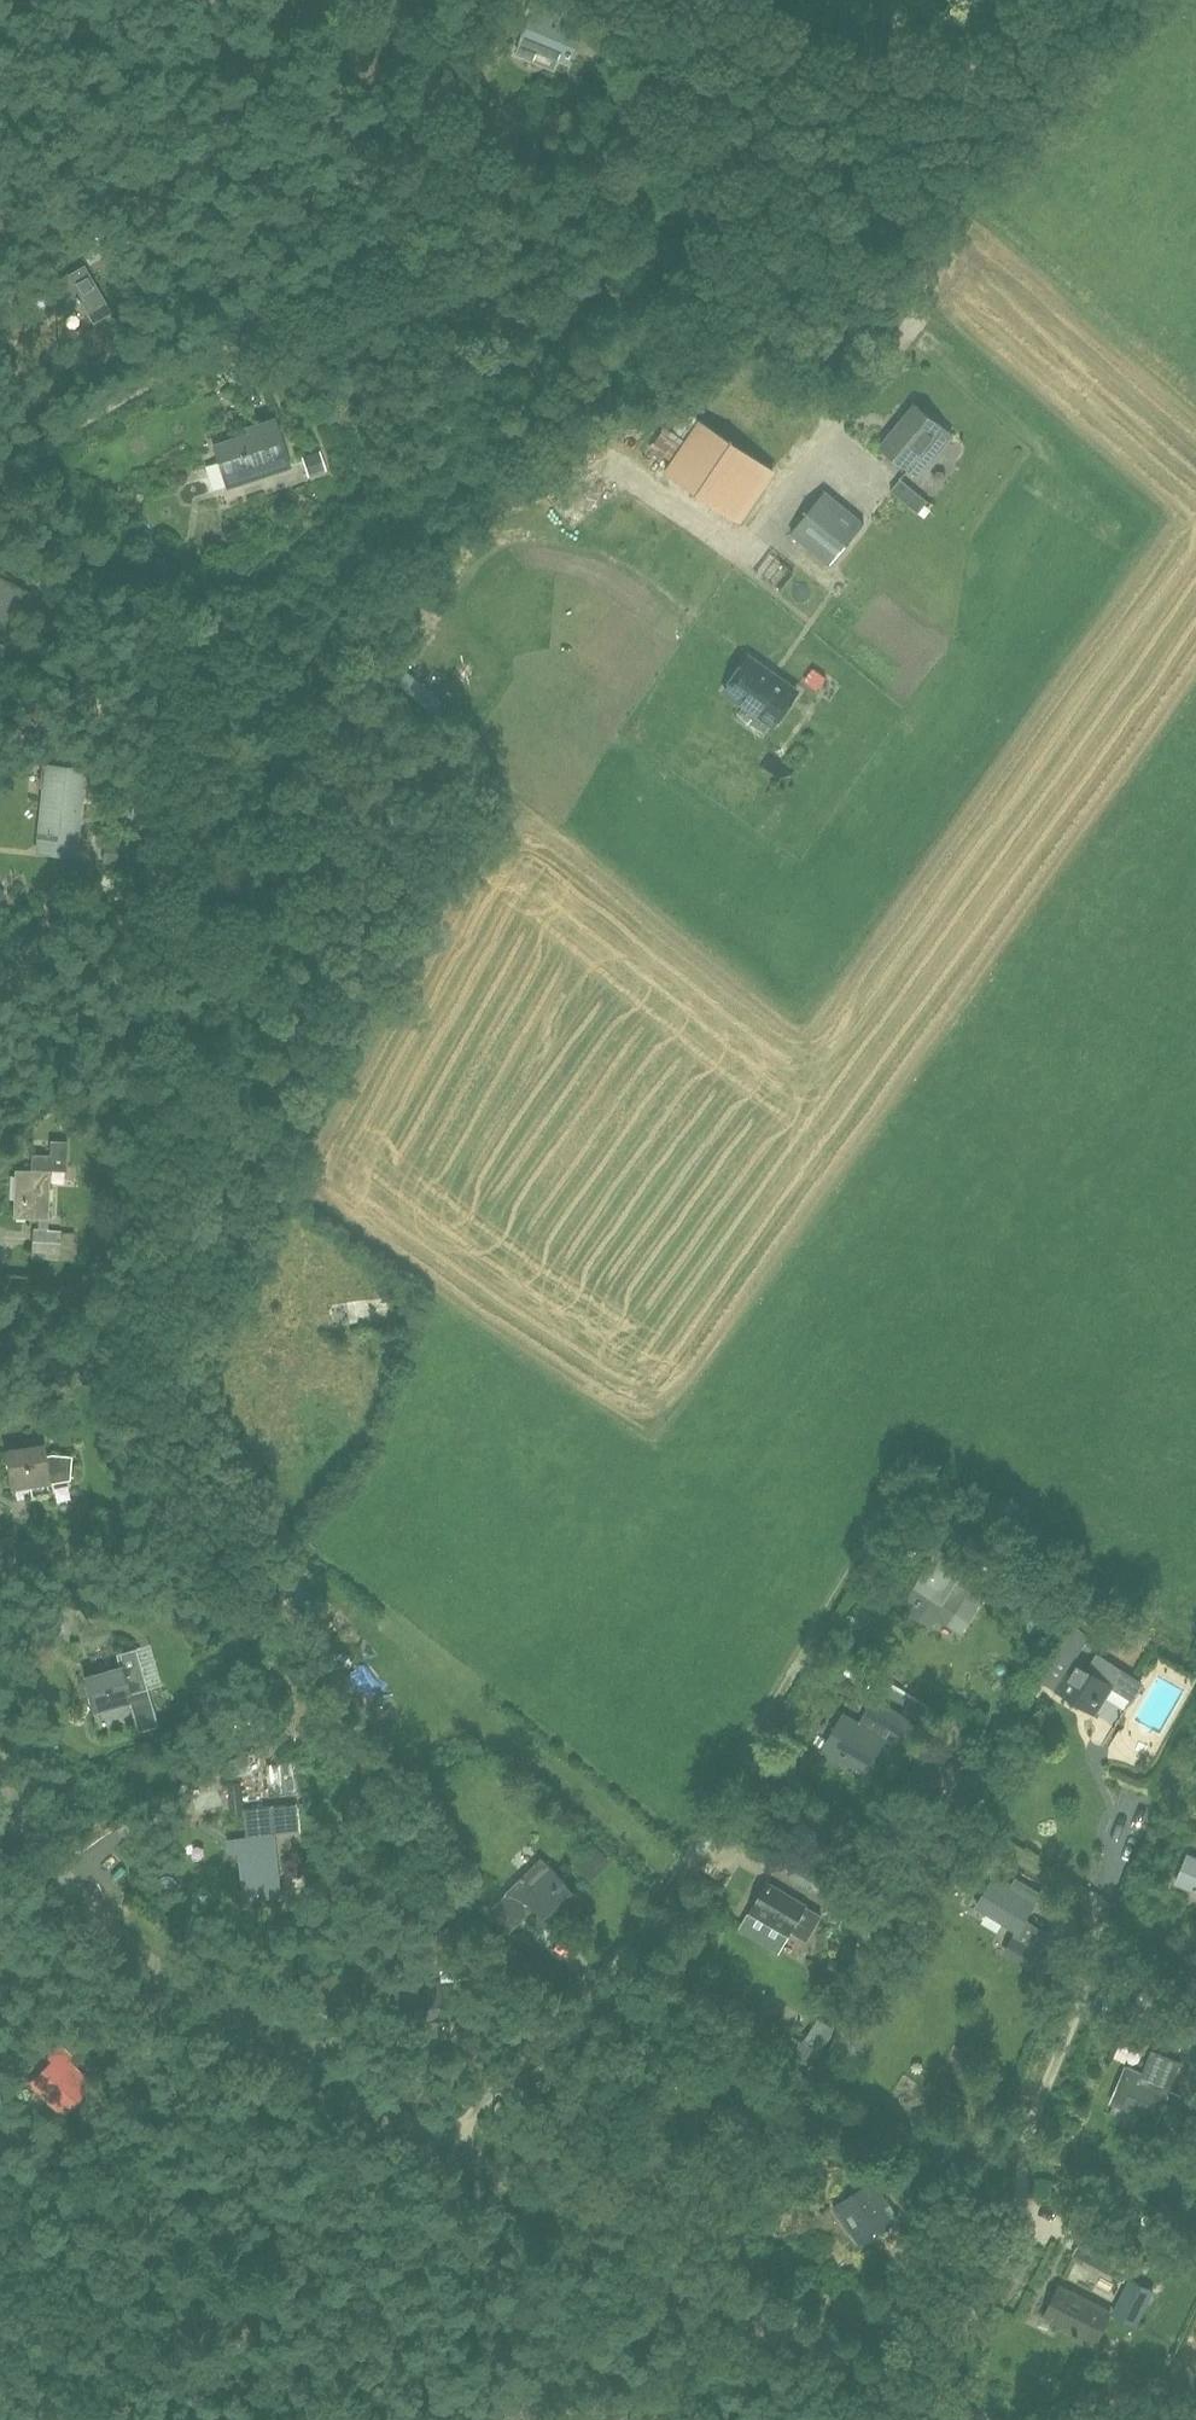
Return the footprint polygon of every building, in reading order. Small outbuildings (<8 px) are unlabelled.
[(534,15),(523,41),(569,60),(580,33),(558,23),(560,17),(532,6),(529,13),(534,15)] [(83,267),(45,290),(59,313),(80,301),(77,296),(95,286),(83,267)] [(942,425),(915,403),(881,445),(917,475),(931,458),(921,450),(942,425)] [(741,523),(777,471),(700,419),(665,471),(741,523)] [(238,482),(289,465),(276,425),(215,445),(220,461),(230,458),(238,482)] [(321,471),(315,455),(302,459),(308,475),(321,471)] [(213,457),(195,462),(201,483),(219,478),(213,457)] [(953,501),(962,511),(977,497),(968,488),(953,501)] [(804,542),(831,564),(866,522),(826,489),(791,532),(804,542)] [(7,621),(24,590),(0,577),(0,617),(7,621)] [(750,653),(723,692),(776,728),(803,689),(750,653)] [(43,802),(38,852),(73,855),(82,769),(47,766),(45,788),(48,788),(46,803),(43,802)] [(145,843),(113,839),(110,868),(143,873),(145,843)] [(13,1217),(37,1218),(37,1228),(46,1228),(49,1164),(66,1165),(67,1140),(50,1139),(50,1154),(31,1153),(31,1175),(14,1175),(13,1217)] [(25,1256),(23,1267),(43,1270),(44,1258),(25,1256)] [(4,1449),(10,1487),(68,1478),(70,1454),(51,1452),(43,1453),(41,1443),(4,1449)] [(930,1579),(909,1611),(929,1624),(935,1614),(960,1631),(978,1602),(964,1592),(976,1574),(937,1548),(936,1550),(922,1573),(930,1579)] [(95,1714),(132,1703),(129,1693),(147,1688),(136,1647),(116,1653),(120,1667),(85,1676),(95,1714)] [(1068,1666),(1053,1689),(1088,1711),(1104,1685),(1129,1702),(1140,1685),(1095,1657),(1083,1676),(1068,1666)] [(893,1731),(902,1714),(911,1699),(882,1683),(873,1698),(872,1697),(858,1722),(842,1713),(825,1743),(868,1768),(891,1730),(893,1731)] [(268,1771),(270,1793),(301,1790),(299,1768),(268,1771)] [(278,1880),(275,1834),(302,1832),(300,1804),(245,1808),(247,1836),(238,1836),(242,1883),(278,1880)] [(1195,1889),(1195,1859),(1187,1855),(1177,1880),(1195,1889)] [(820,1869),(800,1856),(788,1876),(808,1889),(820,1869)] [(542,1857),(496,1902),(487,1912),(507,1933),(517,1923),(535,1905),(550,1920),(577,1893),(542,1857)] [(1017,1931),(1040,1893),(1015,1878),(1010,1886),(994,1876),(976,1905),(1017,1931)] [(755,1915),(788,1934),(805,1904),(785,1892),(781,1899),(769,1891),(755,1915)] [(1012,1938),(1005,1951),(1030,1966),(1037,1953),(1012,1938)] [(441,1982),(403,1987),(408,2024),(446,2018),(441,1982)] [(1191,2042),(1179,2073),(1195,2080),(1195,2044),(1191,2042)] [(1135,2124),(1150,2130),(1179,2061),(1151,2049),(1140,2075),(1127,2069),(1113,2102),(1139,2113),(1135,2124)] [(74,2096),(90,2080),(60,2052),(37,2076),(56,2095),(47,2103),(62,2117),(78,2100),(74,2096)] [(892,2222),(873,2193),(888,2183),(870,2157),(845,2173),(857,2191),(842,2201),(867,2239),(892,2222)] [(888,2179),(892,2199),(907,2197),(903,2176),(888,2179)] [(1095,2267),(1123,2281),(1133,2262),(1104,2248),(1095,2267)] [(1043,2316),(1095,2342),(1110,2311),(1059,2285),(1043,2316)] [(1113,2314),(1135,2325),(1149,2297),(1126,2286),(1113,2314)]
